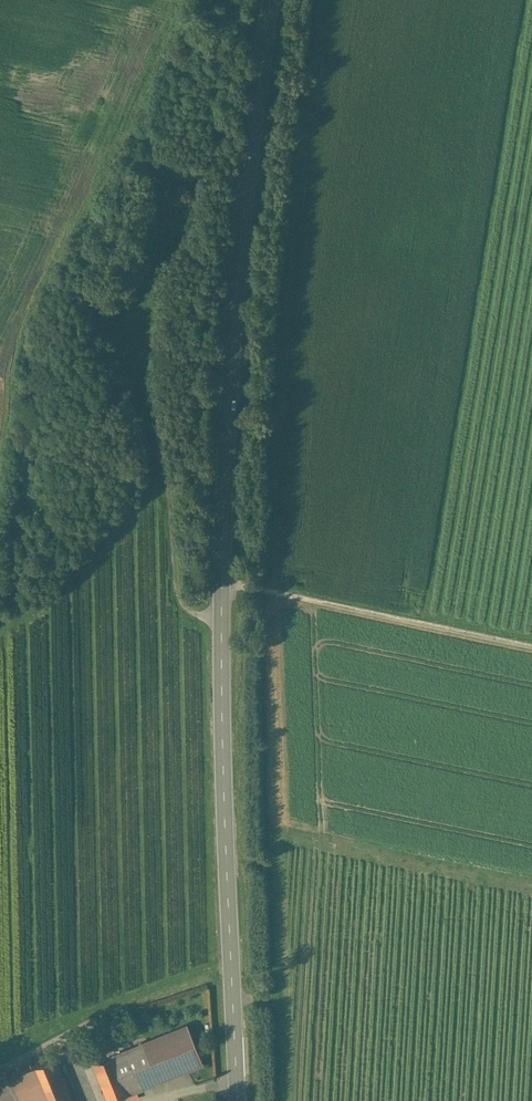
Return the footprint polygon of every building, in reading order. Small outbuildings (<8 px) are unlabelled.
[(94,1063),(110,1100),(115,1100),(202,1066),(185,1024),(94,1063)] [(56,1058),(0,1080),(0,1100),(73,1100),(56,1058)]
